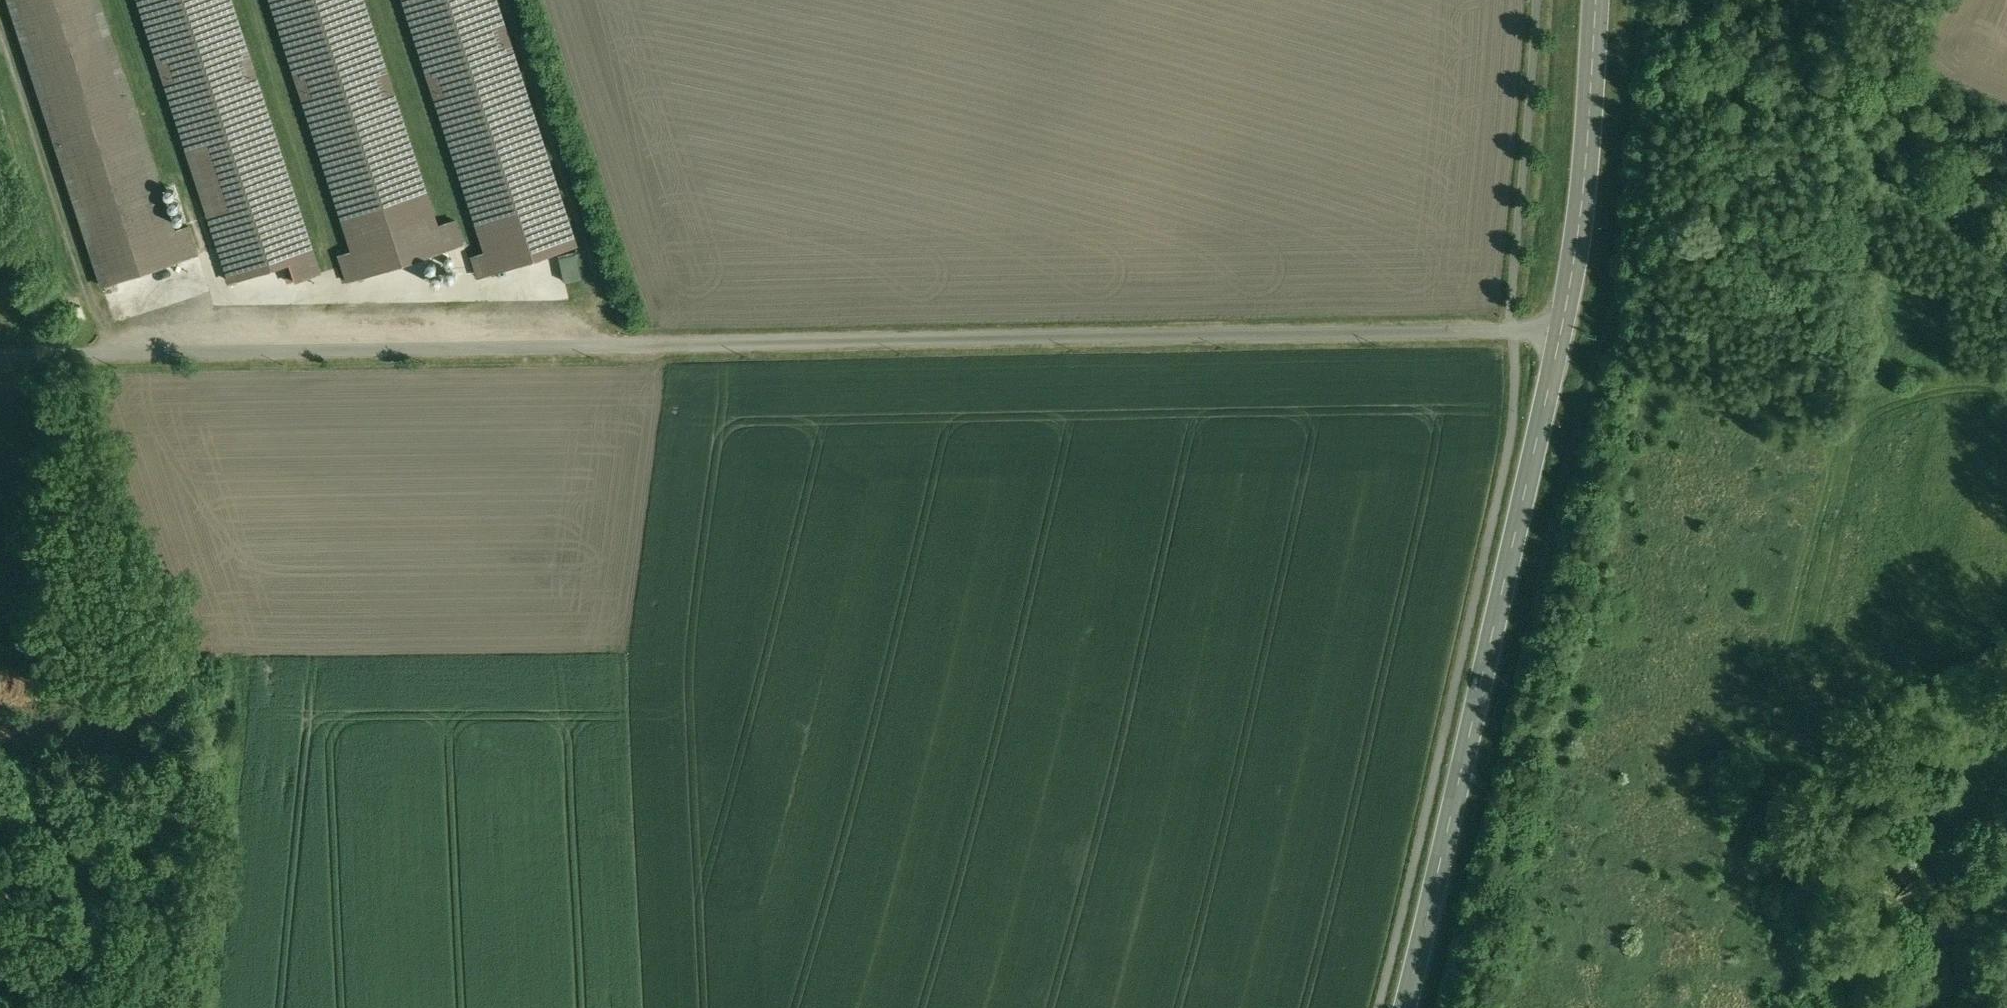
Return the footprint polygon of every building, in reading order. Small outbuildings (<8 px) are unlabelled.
[(99,0),(9,0),(102,285),(199,254),(190,226),(175,231),(99,0)] [(232,0),(140,0),(232,281),(290,262),(296,280),(321,272),(232,0)] [(354,250),(339,255),(348,281),(465,243),(457,220),(438,227),(365,0),(273,0),(354,250)] [(497,0),(405,0),(487,251),(473,256),(479,277),(577,245),(497,0)] [(573,282),(592,277),(586,251),(567,256),(573,282)]
